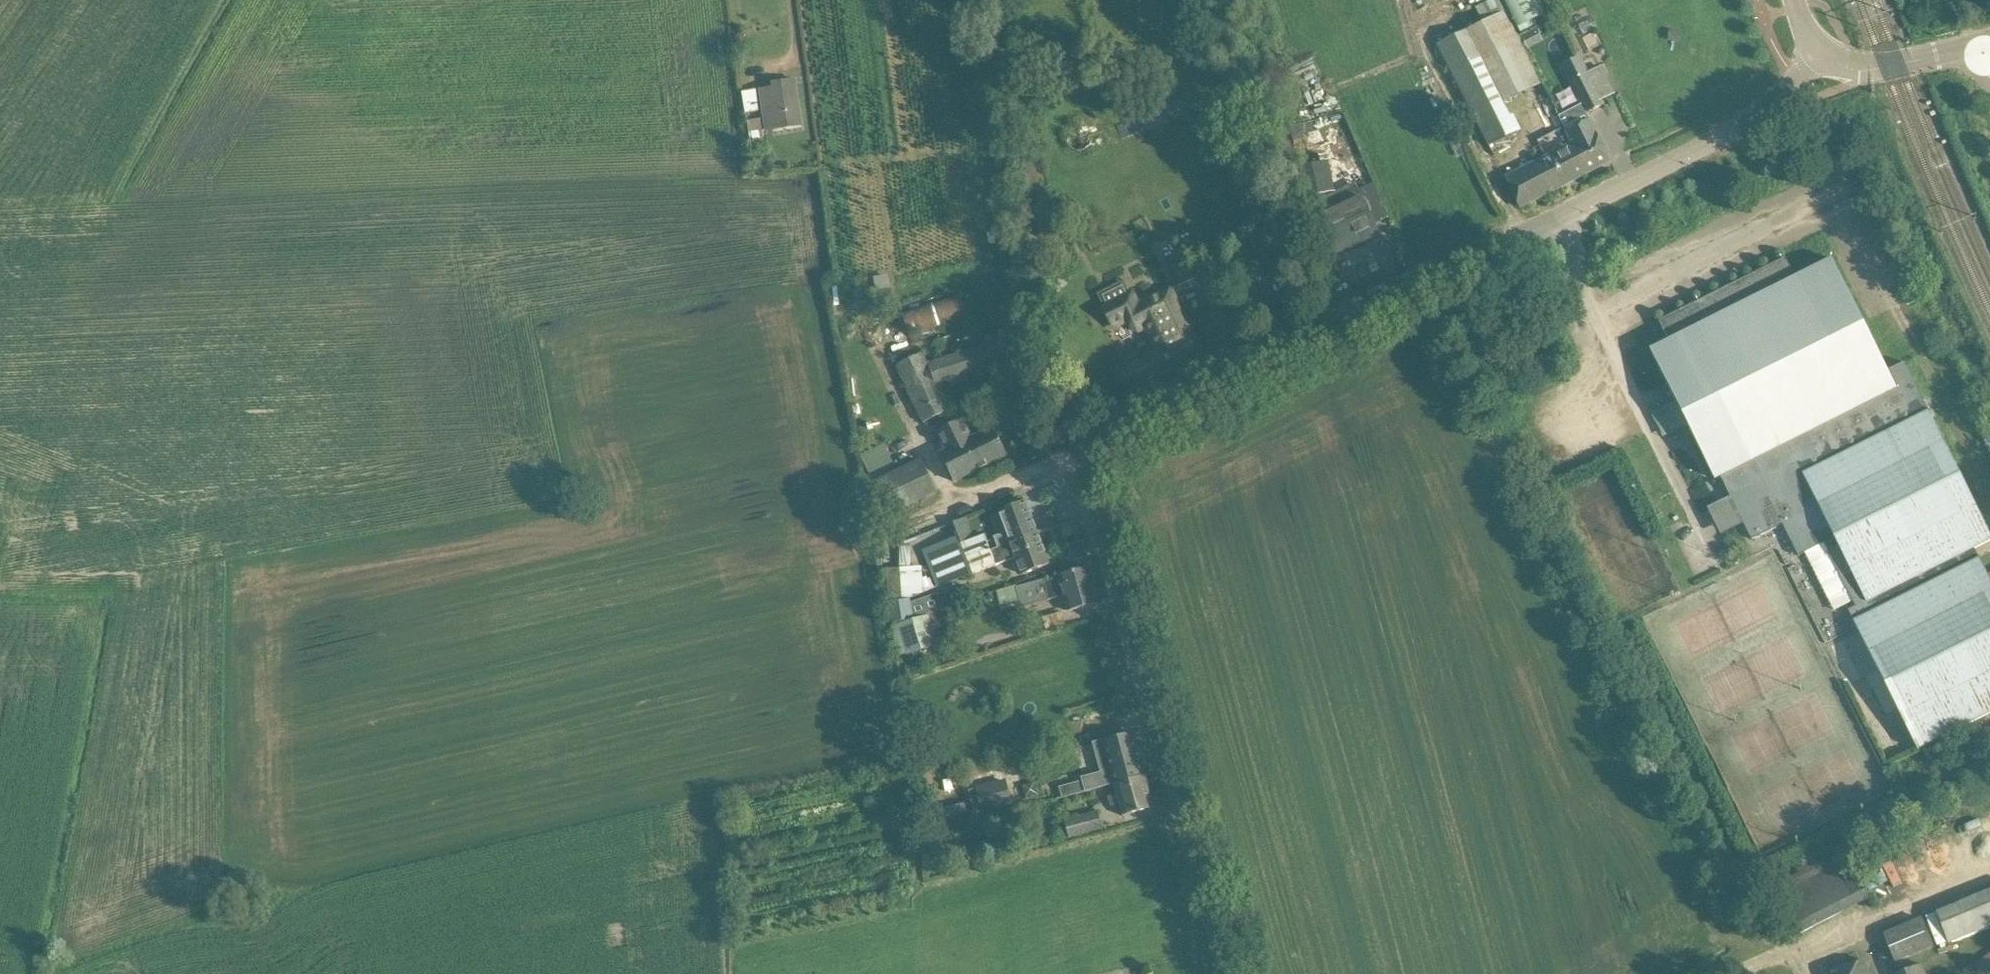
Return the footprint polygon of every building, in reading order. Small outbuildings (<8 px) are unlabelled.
[(1505,6),(1515,28),(1545,14),(1538,0),(1502,0),(1505,6)] [(1505,12),(1440,44),(1480,127),(1489,145),(1518,131),(1504,102),(1540,84),(1532,66),(1514,31),(1505,12)] [(736,44),(737,54),(746,53),(744,35),(734,36),(734,44),(736,44)] [(1582,104),(1559,115),(1573,144),(1575,142),(1582,156),(1578,158),(1586,173),(1611,160),(1596,132),(1586,112),(1604,104),(1601,99),(1598,92),(1610,85),(1601,67),(1588,73),(1571,82),(1582,104)] [(766,129),(782,127),(801,124),(795,84),(760,90),(766,129)] [(742,91),(746,113),(760,111),(756,89),(742,91)] [(1344,115),(1326,122),(1341,159),(1359,152),(1344,115)] [(750,146),(764,144),(761,119),(747,121),(750,146)] [(1309,163),(1304,139),(1295,141),(1300,165),(1309,163)] [(1541,160),(1505,178),(1520,207),(1555,189),(1586,173),(1578,158),(1582,156),(1575,142),(1573,144),(1571,145),(1541,160)] [(1329,161),(1299,168),(1306,199),(1335,193),(1329,161)] [(1375,224),(1366,206),(1356,185),(1342,193),(1346,202),(1314,217),(1332,255),(1365,239),(1361,231),(1375,224)] [(1361,231),(1365,239),(1379,233),(1375,224),(1361,231)] [(1832,259),(1795,277),(1786,258),(1659,321),(1669,340),(1650,349),(1715,479),(1721,476),(1731,497),(1735,495),(1747,520),(1744,522),(1752,539),(1783,524),(1799,556),(1806,552),(1835,610),(1853,601),(1861,616),(1853,620),(1917,749),(1989,713),(1989,578),(1975,548),(1989,541),(1989,533),(1904,362),(1888,370),(1832,259)] [(1185,259),(1172,265),(1182,284),(1194,277),(1185,259)] [(1132,293),(1128,295),(1122,282),(1099,293),(1106,306),(1104,307),(1114,326),(1127,320),(1131,327),(1138,330),(1146,326),(1157,347),(1135,358),(1134,357),(1133,356),(1132,356),(1130,356),(1128,356),(1128,357),(1127,357),(1127,358),(1126,359),(1126,360),(1126,361),(1126,362),(1121,365),(1136,395),(1137,395),(1136,393),(1204,360),(1190,331),(1186,333),(1181,322),(1184,321),(1170,290),(1138,306),(1132,293)] [(967,317),(960,294),(902,312),(909,335),(967,317)] [(922,352),(897,364),(924,422),(949,410),(936,382),(966,373),(1018,358),(1012,338),(927,364),(922,352)] [(955,482),(1008,456),(994,427),(972,437),(963,419),(954,423),(956,427),(933,438),(955,482)] [(937,491),(928,473),(923,462),(876,485),(890,514),(937,491)] [(1008,532),(995,537),(998,547),(1011,542),(1038,533),(1026,500),(999,510),(1008,532)] [(975,555),(967,558),(973,574),(1017,558),(1023,574),(1031,571),(1049,564),(1038,533),(1011,542),(998,547),(991,550),(975,555)] [(956,536),(923,548),(938,587),(955,581),(973,574),(967,558),(975,555),(991,550),(985,535),(960,545),(956,536)] [(1069,611),(1079,608),(1099,603),(1089,567),(1060,575),(1061,577),(1045,581),(1045,579),(1016,586),(1022,607),(1050,600),(1050,599),(1065,595),(1069,611)] [(899,568),(887,569),(889,603),(901,601),(899,568)] [(901,601),(889,603),(892,625),(911,621),(907,600),(901,601)] [(897,627),(901,645),(903,655),(937,645),(933,630),(944,626),(939,612),(928,616),(921,619),(897,627)] [(1103,773),(1082,779),(1086,791),(1114,783),(1145,775),(1141,761),(1142,761),(1141,759),(1140,760),(1139,755),(1140,755),(1140,754),(1139,754),(1135,737),(1134,733),(1095,743),(1096,747),(1103,773)] [(1123,816),(1135,813),(1154,807),(1145,775),(1114,783),(1123,816)] [(1002,782),(975,789),(980,812),(1008,806),(1002,782)] [(1066,822),(1070,837),(1102,827),(1098,813),(1066,822)] [(1799,934),(1817,925),(1869,896),(1845,850),(1774,887),(1799,934)] [(1885,934),(1896,960),(1933,945),(1922,918),(1885,934)] [(1963,970),(1966,973),(1989,973),(1989,953),(1963,970)] [(1826,973),(1827,973),(1868,973),(1862,960),(1826,973)] [(1894,973),(1925,973),(1921,963),(1894,973)]
